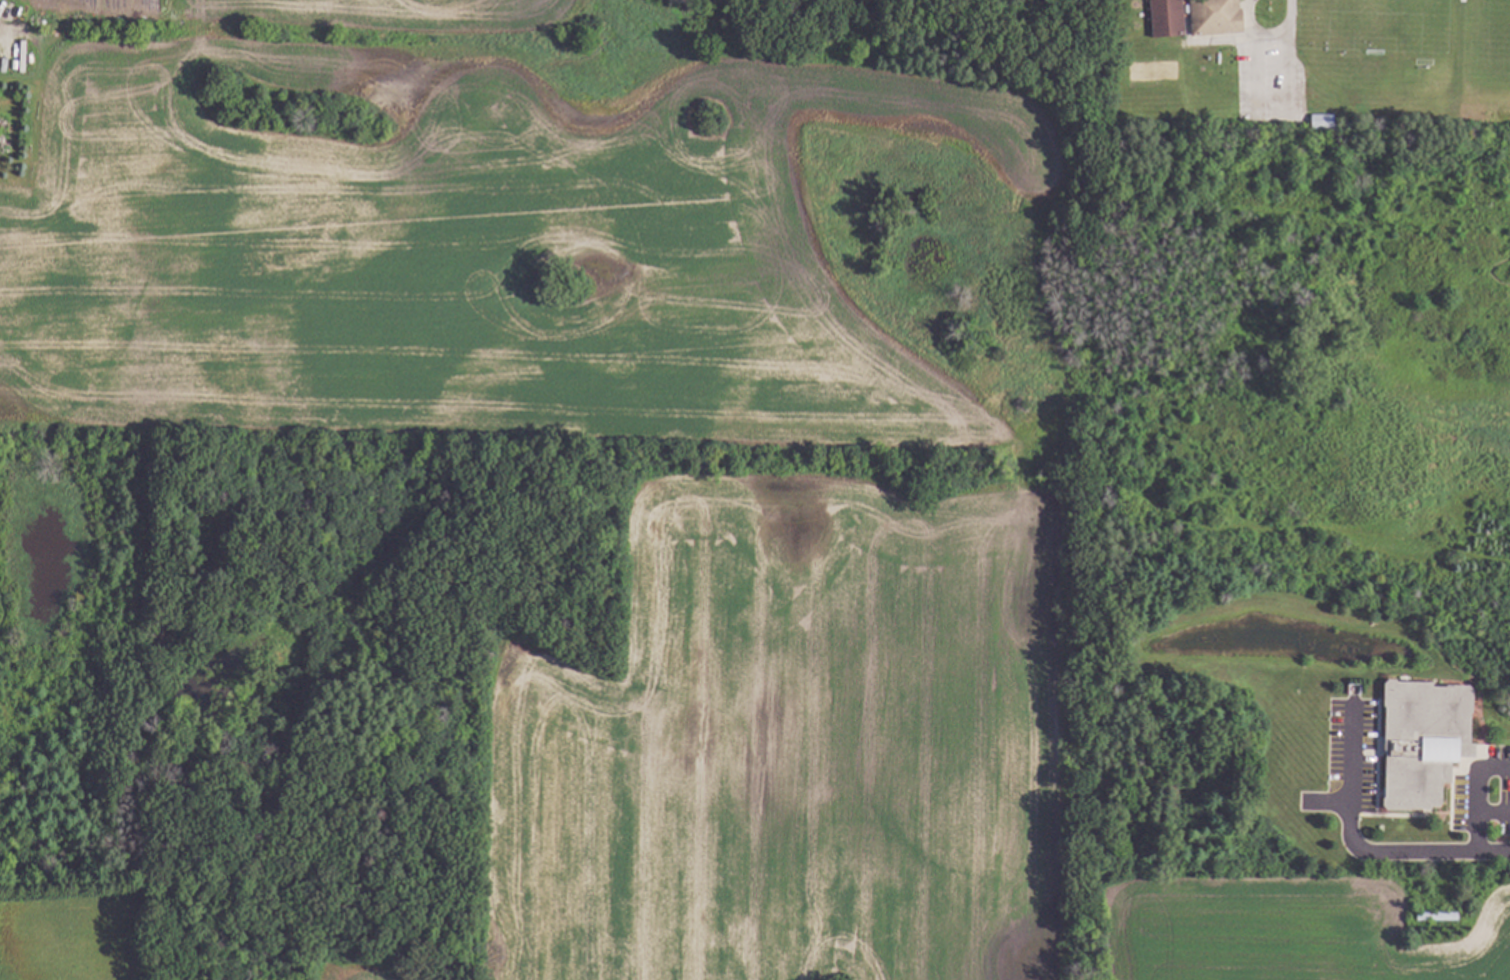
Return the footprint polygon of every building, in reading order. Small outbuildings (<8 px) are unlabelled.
[(1154,37),(1151,0),(1184,0),(1186,34),(1154,37)] [(1194,35),(1191,0),(1241,0),(1241,8),(1244,8),(1246,31),(1194,35)] [(1335,123),(1353,123),(1353,129),(1312,129),(1312,114),(1335,113),(1335,123)] [(1398,680),(1434,680),(1434,685),(1448,685),(1448,683),(1472,684),(1472,686),(1474,686),(1474,688),(1475,688),(1475,712),(1474,712),(1473,743),(1477,743),(1477,756),(1461,756),(1461,761),(1454,761),(1453,782),(1444,782),(1444,803),(1442,803),(1442,806),(1434,806),(1434,808),(1412,808),(1412,809),(1388,808),(1388,807),(1386,807),(1386,806),(1385,805),(1385,797),(1386,797),(1386,794),(1385,794),(1385,786),(1387,786),(1387,753),(1386,753),(1387,705),(1385,705),(1386,681),(1388,681),(1388,679),(1389,679),(1389,678),(1398,678),(1398,680)] [(1461,920),(1418,920),(1418,911),(1460,910),(1461,920)]
